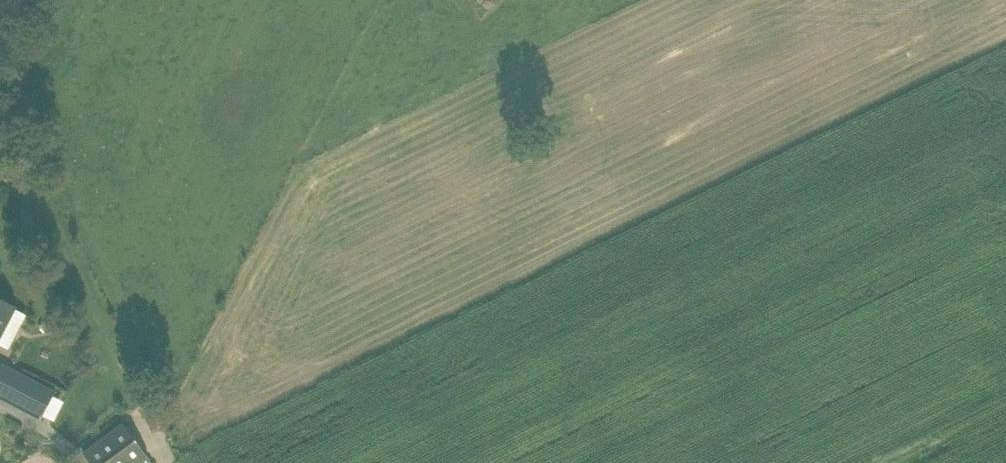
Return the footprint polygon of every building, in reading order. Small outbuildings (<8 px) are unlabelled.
[(14,309),(0,301),(0,336),(14,309)] [(0,371),(0,400),(40,421),(56,393),(3,365),(0,371)] [(89,462),(144,462),(148,459),(123,424),(82,454),(89,462)]
